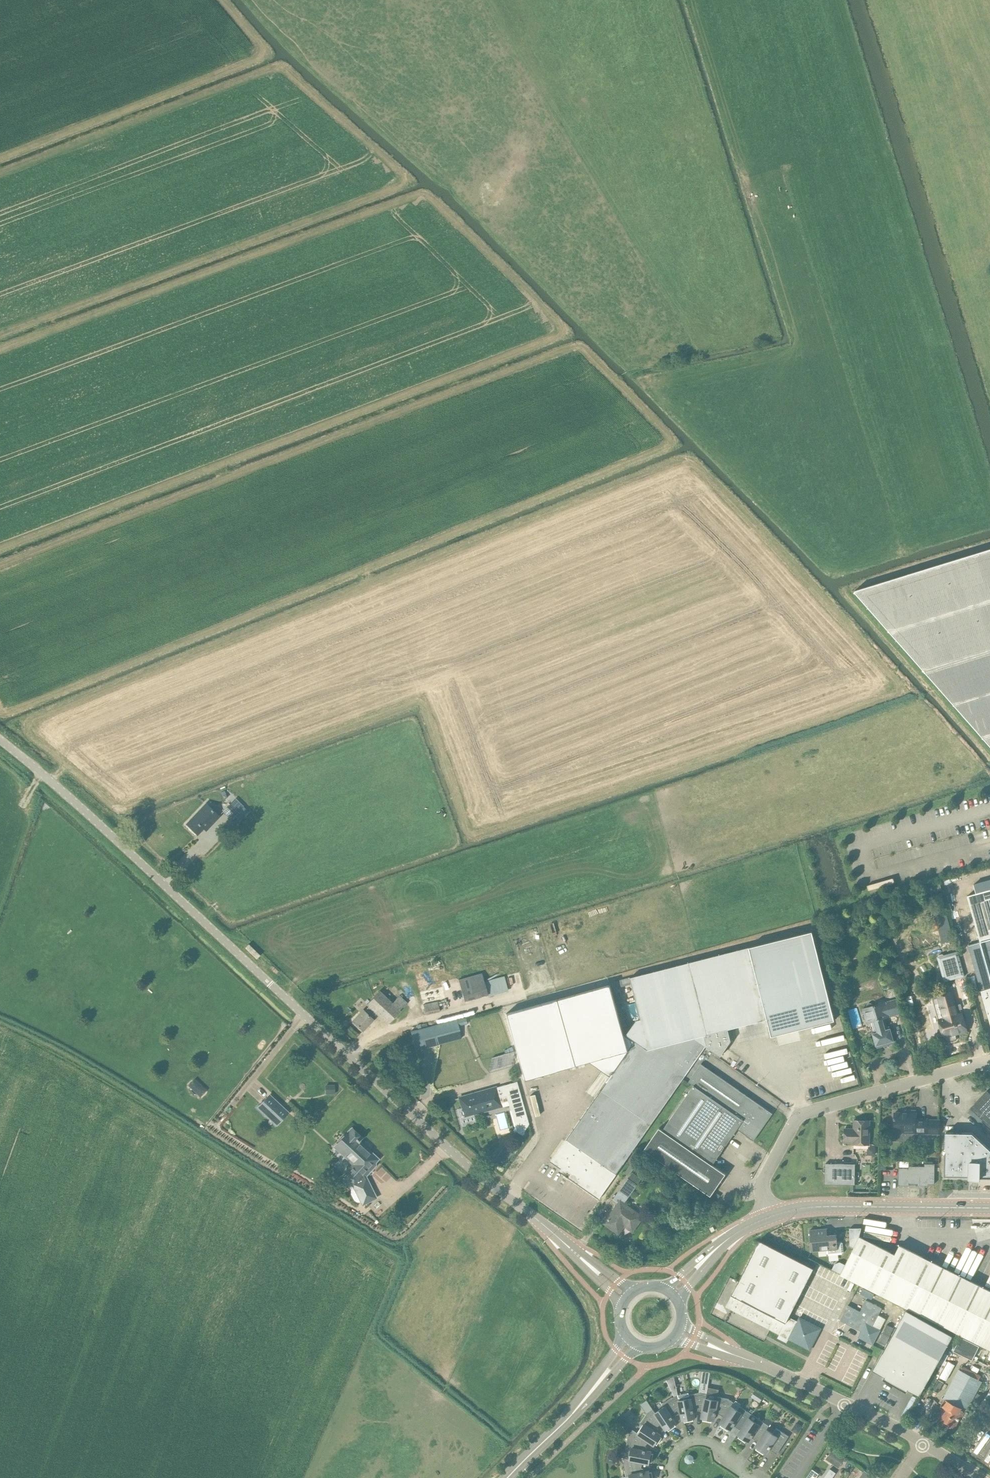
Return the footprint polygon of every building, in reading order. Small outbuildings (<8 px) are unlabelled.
[(854,590),(989,745),(989,548),(854,590)] [(230,803),(223,810),(236,822),(243,815),(230,803)] [(206,804),(187,824),(197,833),(206,824),(208,827),(219,816),(206,804)] [(940,882),(928,885),(930,892),(942,889),(940,882)] [(967,895),(980,941),(968,944),(978,982),(989,978),(989,889),(967,895)] [(749,946),(767,1019),(771,1036),(835,1020),(812,931),(749,946)] [(728,1029),(767,1019),(749,946),(616,980),(618,987),(632,983),(641,1018),(637,1019),(627,1034),(636,1040),(640,1043),(641,1043),(640,1044),(648,1049),(648,1048),(686,1074),(706,1045),(721,1056),(731,1040),(728,1029)] [(942,953),(938,954),(937,956),(944,981),(965,976),(958,950),(944,954),(942,953)] [(484,981),(481,972),(458,979),(465,1001),(488,994),(488,997),(508,991),(503,976),(484,981)] [(594,1060),(612,1073),(635,1041),(624,1033),(611,984),(609,985),(548,1002),(506,1013),(507,1014),(520,1061),(524,1079),(537,1075),(563,1068),(594,1060)] [(981,990),(989,1023),(989,988),(981,990)] [(373,1019),(372,1018),(376,1014),(387,1024),(407,1003),(399,995),(393,1002),(380,990),(366,1004),(368,1006),(364,1010),(363,1009),(352,1020),(363,1030),(373,1019)] [(960,1017),(952,990),(936,995),(937,996),(932,997),(931,999),(937,1020),(940,1021),(944,1035),(945,1038),(945,1037),(946,1041),(948,1042),(957,1040),(957,1038),(957,1034),(966,1032),(965,1028),(962,1017),(960,1017)] [(888,1029),(885,1018),(901,1014),(897,998),(886,1002),(886,1001),(872,1004),(872,1003),(871,1003),(870,1003),(869,1003),(868,1003),(867,1004),(867,1005),(867,1006),(862,1008),(864,1014),(863,1014),(863,1015),(863,1016),(864,1016),(865,1016),(867,1023),(872,1021),(875,1033),(873,1033),(877,1047),(884,1045),(884,1047),(885,1048),(887,1047),(888,1046),(887,1044),(894,1042),(890,1028),(888,1029)] [(446,999),(423,1004),(425,1015),(440,1012),(440,1009),(443,1008),(444,1009),(448,1008),(446,999)] [(458,1025),(468,1023),(466,1017),(457,1020),(458,1025)] [(456,1019),(411,1031),(416,1050),(461,1038),(458,1025),(457,1020),(456,1019)] [(343,1029),(352,1040),(362,1032),(352,1021),(343,1029)] [(648,1049),(640,1044),(641,1043),(640,1043),(636,1040),(635,1041),(612,1073),(551,1161),(571,1175),(569,1177),(599,1198),(686,1074),(648,1048),(648,1049)] [(712,1164),(737,1128),(754,1140),(772,1113),(701,1063),(688,1081),(694,1085),(662,1129),(659,1127),(644,1149),(711,1195),(726,1173),(712,1164)] [(207,1090),(198,1082),(195,1084),(192,1081),(188,1085),(200,1097),(207,1090)] [(473,1113),(502,1105),(502,1107),(509,1105),(510,1110),(510,1111),(515,1128),(514,1130),(522,1135),(529,1125),(517,1081),(460,1097),(462,1107),(458,1108),(463,1126),(476,1122),(473,1113)] [(970,1108),(989,1126),(989,1092),(987,1090),(970,1108)] [(269,1093),(259,1104),(280,1123),(289,1113),(269,1093)] [(942,1118),(927,1119),(927,1117),(915,1118),(915,1110),(907,1109),(907,1112),(894,1112),(894,1131),(902,1131),(902,1133),(928,1134),(940,1134),(942,1118)] [(844,1128),(844,1142),(853,1142),(853,1144),(869,1144),(870,1120),(854,1120),(853,1128),(844,1128)] [(353,1185),(353,1187),(352,1187),(352,1188),(351,1190),(351,1192),(351,1193),(354,1199),(355,1201),(357,1201),(358,1202),(360,1202),(360,1201),(362,1204),(377,1197),(366,1176),(376,1165),(375,1161),(378,1158),(358,1139),(360,1137),(352,1129),(335,1148),(352,1163),(342,1174),(343,1176),(342,1177),(342,1179),(342,1182),(343,1184),(345,1186),(347,1186),(349,1186),(351,1186),(353,1185)] [(972,1132),(946,1132),(945,1152),(944,1175),(969,1175),(969,1177),(980,1177),(980,1175),(989,1175),(989,1149),(972,1132)] [(855,1163),(825,1163),(825,1184),(855,1184),(855,1163)] [(899,1167),(899,1168),(898,1185),(909,1185),(909,1183),(934,1183),(935,1163),(924,1163),(924,1166),(909,1166),(909,1167),(899,1167)] [(612,1199),(619,1204),(605,1222),(618,1232),(624,1223),(632,1229),(641,1216),(624,1204),(641,1179),(633,1172),(629,1178),(628,1178),(612,1199)] [(854,1247),(860,1234),(862,1227),(850,1227),(850,1245),(854,1247)] [(811,1250),(826,1249),(827,1253),(828,1255),(842,1254),(844,1252),(843,1242),(841,1241),(837,1241),(836,1234),(830,1234),(827,1232),(827,1228),(809,1229),(811,1250)] [(900,1244),(895,1253),(860,1235),(840,1274),(989,1349),(989,1289),(900,1244)] [(760,1240),(726,1306),(779,1333),(780,1330),(789,1334),(787,1338),(810,1349),(821,1328),(799,1317),(797,1320),(789,1316),(813,1268),(760,1240)] [(848,1304),(840,1320),(854,1327),(855,1325),(862,1329),(858,1336),(873,1344),(880,1329),(873,1326),(882,1308),(866,1299),(860,1311),(848,1304)] [(920,1395),(953,1334),(907,1308),(873,1369),(885,1376),(884,1378),(906,1391),(908,1388),(920,1395)] [(961,1336),(954,1350),(972,1359),(979,1345),(961,1336)] [(931,1375),(937,1379),(947,1362),(945,1361),(948,1355),(944,1353),(931,1375)] [(954,1428),(960,1415),(963,1417),(980,1384),(979,1383),(980,1380),(979,1379),(981,1375),(964,1366),(962,1368),(961,1367),(960,1370),(959,1370),(941,1405),(945,1408),(939,1420),(954,1428)] [(676,1387),(672,1378),(666,1381),(671,1390),(676,1387)] [(756,1390),(751,1397),(760,1402),(764,1395),(756,1390)] [(700,1393),(690,1395),(688,1392),(678,1394),(678,1396),(683,1420),(684,1420),(685,1422),(693,1421),(693,1418),(694,1418),(693,1411),(696,1410),(703,1411),(702,1418),(707,1394),(700,1393)] [(718,1414),(724,1418),(720,1423),(734,1403),(729,1399),(718,1396),(717,1400),(706,1398),(707,1394),(702,1418),(703,1418),(703,1421),(711,1422),(712,1420),(714,1420),(715,1413),(718,1414)] [(683,1420),(678,1396),(672,1398),(662,1404),(664,1407),(655,1413),(653,1409),(652,1409),(666,1430),(667,1429),(669,1431),(676,1426),(674,1424),(676,1423),(672,1417),(675,1415),(681,1414),(683,1420)] [(666,1430),(652,1409),(646,1400),(640,1404),(647,1413),(641,1423),(644,1425),(638,1434),(627,1427),(654,1445),(655,1444),(657,1445),(662,1438),(660,1437),(661,1435),(655,1431),(656,1428),(662,1424),(666,1430)] [(738,1435),(752,1414),(739,1406),(737,1410),(732,1406),(734,1403),(720,1423),(721,1424),(720,1426),(728,1431),(729,1429),(730,1430),(734,1424),(742,1429),(738,1435)] [(756,1447),(769,1426),(757,1418),(755,1422),(749,1418),(752,1415),(752,1414),(738,1435),(739,1436),(738,1438),(745,1443),(747,1441),(748,1441),(752,1435),(760,1440),(756,1446),(756,1447)] [(797,1422),(792,1430),(798,1434),(803,1426),(797,1422)] [(769,1426),(756,1447),(757,1447),(756,1449),(763,1454),(764,1452),(766,1453),(770,1447),(778,1453),(789,1436),(776,1428),(773,1434),(767,1430),(770,1426),(769,1426)] [(654,1445),(627,1427),(625,1430),(630,1433),(628,1436),(626,1448),(631,1449),(629,1459),(625,1458),(625,1459),(649,1464),(649,1462),(652,1462),(653,1454),(651,1453),(651,1452),(644,1450),(645,1447),(648,1441),(654,1445)] [(607,1446),(606,1454),(614,1456),(616,1447),(607,1446)] [(832,1449),(825,1458),(839,1468),(845,1458),(832,1449)] [(691,1452),(687,1453),(685,1456),(686,1460),(688,1462),(692,1461),(694,1458),(693,1454),(691,1452)] [(608,1455),(606,1463),(616,1464),(617,1457),(608,1455)] [(625,1459),(624,1465),(626,1476),(629,1476),(630,1477),(653,1477),(652,1472),(649,1473),(649,1471),(642,1472),(641,1469),(642,1462),(649,1464),(625,1459)] [(819,1473),(812,1468),(805,1477),(815,1477),(819,1473)] [(836,1472),(830,1468),(823,1477),(832,1477),(836,1472)]
